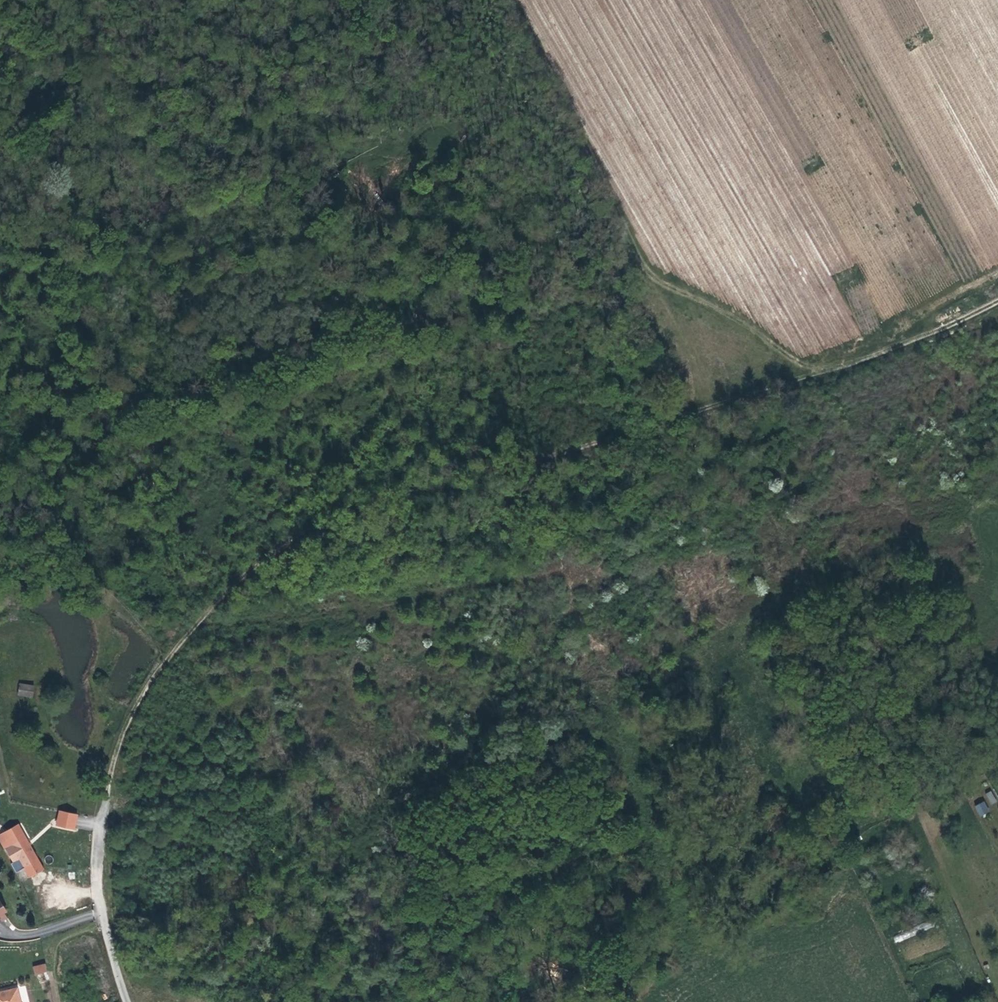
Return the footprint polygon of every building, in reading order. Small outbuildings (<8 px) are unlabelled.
[(19,683),(17,694),(34,696),(37,684),(19,683)] [(992,791),(985,793),(990,805),(997,802),(992,791)] [(984,801),(974,806),(980,816),(990,811),(984,801)] [(79,812),(59,809),(56,824),(75,828),(79,812)] [(19,823),(0,834),(0,841),(13,862),(11,864),(16,872),(24,866),(30,877),(45,868),(19,823)] [(34,975),(47,971),(45,963),(32,966),(34,975)] [(20,990),(0,994),(2,1001),(23,1001),(20,990)]
